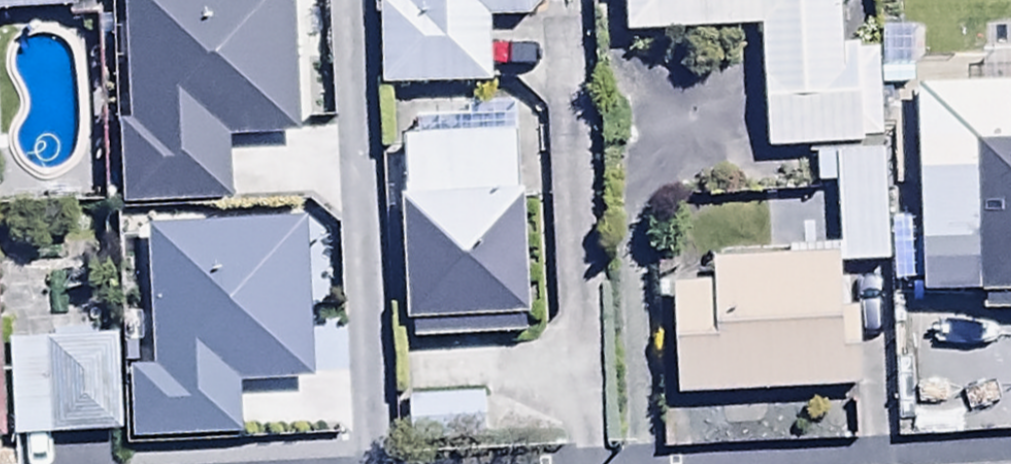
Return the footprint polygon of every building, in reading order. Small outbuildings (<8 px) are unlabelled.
[(104,10),(103,0),(0,0),(0,17),(104,10)] [(129,123),(121,123),(124,205),(229,202),(227,140),(282,138),(282,133),(301,132),(298,44),(318,44),(317,17),(301,17),(301,0),(124,0),(129,123)] [(546,0),(403,0),(403,1),(379,1),(380,88),(488,86),(487,17),(536,16),(536,5),(546,5),(546,0)] [(624,35),(760,28),(766,151),(864,147),(864,141),(880,140),(875,45),(840,47),(838,0),(622,0),(624,35)] [(918,89),(920,299),(986,298),(986,315),(1010,314),(1010,88),(918,89)] [(405,322),(412,322),(413,343),(531,338),(525,194),(515,194),(512,137),(405,142),(407,200),(400,201),(405,322)] [(837,261),(842,262),(885,261),(883,150),(815,154),(816,189),(836,188),(837,254),(837,261)] [(309,224),(144,229),(148,364),(131,364),(134,444),(236,441),(234,385),(314,383),(309,224)] [(837,261),(837,254),(712,256),(713,282),(676,283),(677,392),(857,390),(856,309),(842,309),(842,262),(837,261)] [(8,335),(9,432),(118,431),(117,334),(8,335)] [(492,357),(415,359),(416,404),(493,401),(492,357)]
